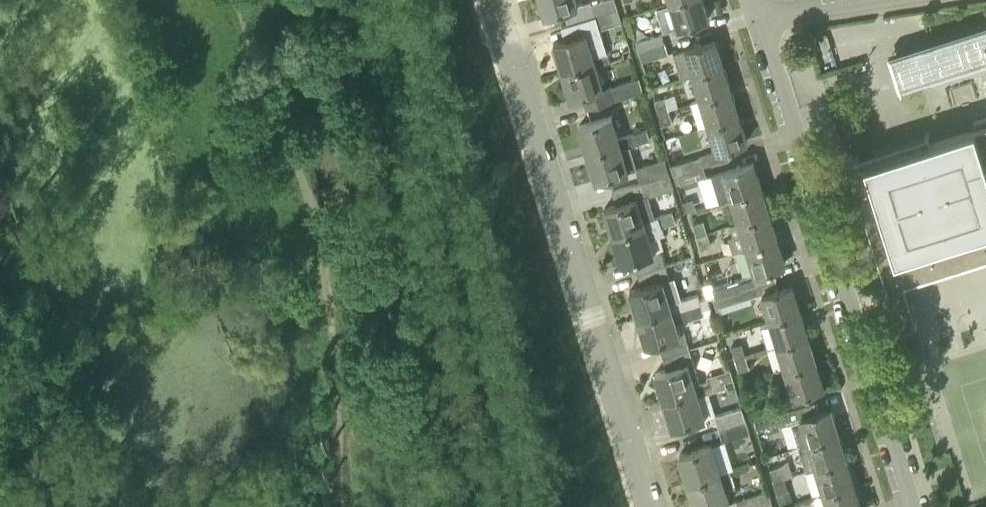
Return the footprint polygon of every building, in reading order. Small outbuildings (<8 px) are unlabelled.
[(578,5),(577,0),(540,0),(544,15),(564,9),(568,24),(594,15),(591,4),(590,1),(578,5)] [(617,9),(615,0),(602,0),(591,4),(594,15),(595,16),(617,9)] [(676,27),(692,22),(693,24),(696,23),(695,21),(708,17),(703,0),(673,0),(668,1),(676,27)] [(888,52),(899,86),(927,78),(929,85),(985,67),(985,22),(888,52)] [(595,60),(594,54),(587,32),(553,43),(561,70),(595,60)] [(639,50),(665,42),(662,32),(636,40),(639,50)] [(691,74),(723,64),(715,39),(702,43),(701,41),(698,42),(699,44),(683,49),(673,52),(680,77),(691,74)] [(642,61),(668,52),(665,42),(639,50),(642,61)] [(608,50),(611,60),(624,56),(621,46),(608,50)] [(586,108),(643,90),(639,77),(611,85),(611,84),(604,86),(597,64),(611,60),(608,50),(594,54),(595,60),(561,70),(570,98),(582,94),(586,108)] [(699,99),(731,90),(723,64),(691,74),(699,99)] [(707,124),(739,115),(731,90),(699,99),(707,124)] [(658,112),(668,109),(665,96),(654,99),(658,112)] [(662,124),(672,121),(668,109),(658,112),(662,124)] [(620,143),(619,137),(613,115),(578,125),(587,153),(620,143)] [(707,124),(715,150),(730,145),(731,146),(734,145),(733,144),(747,140),(739,115),(707,124)] [(971,122),(972,126),(932,139),(929,131),(875,148),(877,156),(850,164),(888,285),(890,285),(903,281),(985,255),(985,118),(971,122)] [(633,132),(636,143),(650,139),(647,128),(633,132)] [(595,180),(630,170),(623,147),(636,143),(633,132),(619,137),(620,143),(587,153),(595,180)] [(677,173),(703,164),(700,155),(674,163),(677,173)] [(640,182),(669,173),(664,158),(635,166),(640,182)] [(729,196),(761,186),(754,162),(740,166),(740,164),(737,165),(737,167),(722,171),(729,196)] [(680,184),(707,175),(703,164),(677,173),(680,184)] [(644,220),(655,216),(648,195),(673,188),(669,173),(640,182),(612,190),(616,204),(604,208),(612,235),(646,225),(644,220)] [(738,222),(769,212),(761,186),(729,196),(738,222)] [(658,215),(661,225),(675,221),(672,211),(658,215)] [(746,248),(777,238),(769,212),(738,222),(746,248)] [(659,251),(655,252),(651,240),(664,236),(661,225),(658,215),(655,216),(644,220),(646,225),(612,235),(621,263),(633,259),(637,273),(664,265),(659,251)] [(696,235),(707,232),(703,219),(692,223),(696,235)] [(700,247),(711,244),(707,232),(696,235),(700,247)] [(746,248),(753,272),(712,285),(715,296),(775,277),(772,268),(772,267),(785,263),(777,238),(746,248)] [(671,308),(670,302),(664,280),(668,279),(664,265),(637,273),(641,287),(629,290),(638,318),(671,308)] [(768,318),(800,308),(792,285),(779,289),(779,287),(775,277),(715,296),(721,313),(752,303),(751,297),(760,295),(768,318)] [(684,298),(687,309),(701,304),(699,299),(698,294),(684,298)] [(703,310),(711,307),(708,296),(699,299),(701,304),(703,310)] [(677,322),(674,312),(687,309),(684,298),(670,302),(671,308),(638,318),(646,345),(658,342),(662,355),(689,347),(684,332),(680,333),(677,322)] [(895,307),(901,326),(918,320),(912,302),(895,307)] [(804,335),(808,335),(800,308),(768,318),(761,320),(769,346),(776,344),(804,335)] [(784,371),(816,361),(808,335),(804,335),(776,344),(784,371)] [(735,358),(746,355),(742,342),(731,345),(735,358)] [(695,385),(700,383),(689,347),(662,355),(666,369),(654,373),(663,401),(697,391),(695,385)] [(738,370),(749,367),(746,355),(735,358),(738,370)] [(784,371),(792,396),(807,391),(808,392),(811,391),(810,390),(824,386),(816,361),(784,371)] [(708,381),(711,391),(726,386),(725,382),(723,376),(708,381)] [(671,428),(706,417),(699,394),(711,391),(708,381),(700,383),(695,385),(697,391),(663,401),(671,428)] [(754,419),(780,411),(777,401),(751,409),(754,419)] [(719,428),(746,419),(742,406),(715,415),(719,428)] [(806,442),(838,432),(830,407),(817,411),(817,410),(814,411),(814,412),(798,417),(806,442)] [(757,429),(784,421),(780,411),(754,419),(757,429)] [(723,441),(750,432),(746,419),(719,428),(723,441)] [(814,468),(846,458),(838,432),(806,442),(814,468)] [(688,483),(722,472),(713,443),(679,454),(688,483)] [(822,494),(854,484),(846,458),(814,468),(822,494)] [(773,481),(784,477),(780,465),(770,468),(773,481)] [(731,502),(727,489),(735,486),(730,469),(722,472),(688,483),(696,506),(716,506),(731,502)] [(777,493),(788,490),(784,477),(773,481),(777,493)] [(826,506),(861,506),(854,484),(822,494),(826,506)] [(763,505),(772,502),(768,490),(736,500),(739,506),(755,506),(763,505)]
